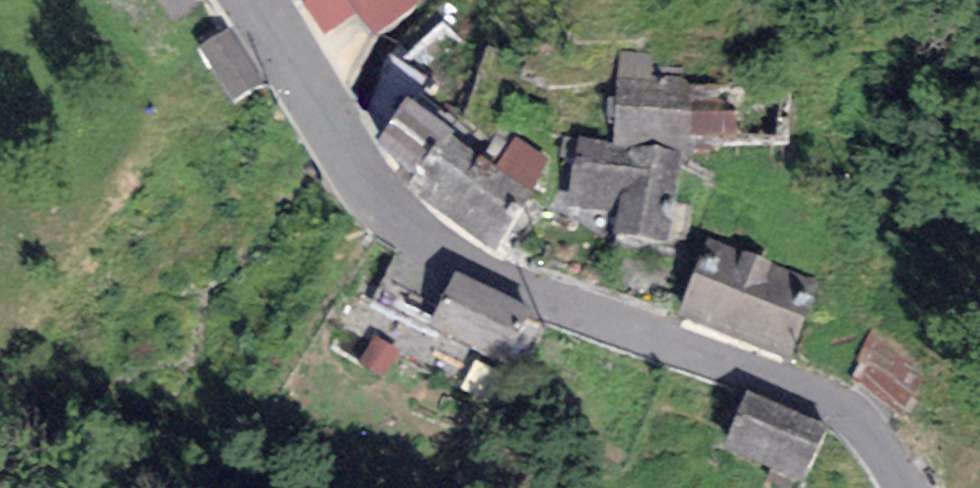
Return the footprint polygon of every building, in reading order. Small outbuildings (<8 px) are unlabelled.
[(325,35),(359,13),(350,0),(302,0),(325,35)] [(359,13),(373,34),(417,4),(414,0),(350,0),(359,13)] [(619,51),(614,142),(681,153),(692,156),(693,134),(694,84),(695,79),(653,77),(652,54),(619,51)] [(720,85),(694,84),(693,134),(735,136),(736,106),(719,105),(720,85)] [(454,130),(405,97),(376,140),(417,176),(407,188),(438,211),(478,156),(450,134),(454,130)] [(494,167),(531,194),(549,160),(516,136),(494,167)] [(614,142),(578,137),(567,205),(617,213),(613,233),(667,241),(681,153),(614,142)] [(494,167),(478,156),(438,211),(491,249),(531,194),(494,167)] [(822,283),(707,238),(677,314),(792,359),(822,283)] [(531,308),(455,272),(429,325),(505,361),(531,308)] [(938,366),(873,327),(854,360),(860,363),(849,382),(907,417),(938,366)] [(401,351),(375,336),(359,365),(385,379),(401,351)] [(829,425),(747,390),(722,447),(804,482),(829,425)]
